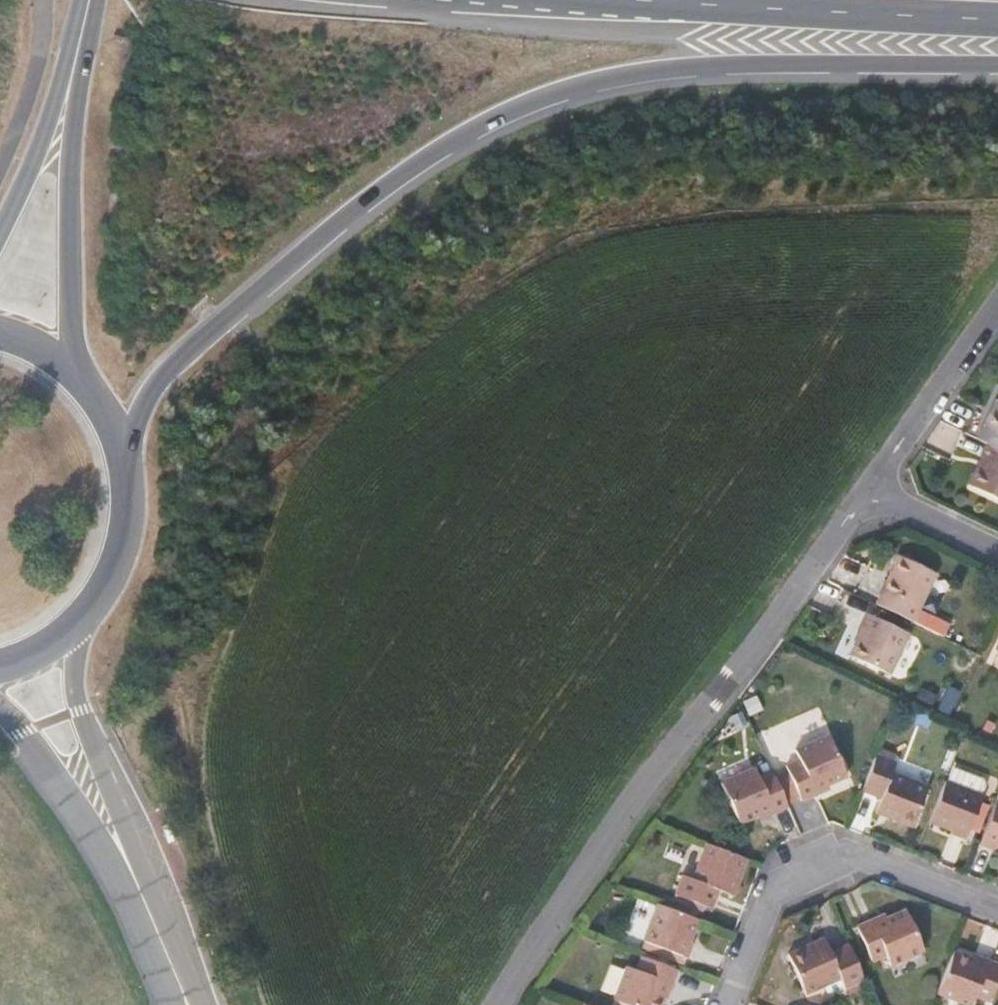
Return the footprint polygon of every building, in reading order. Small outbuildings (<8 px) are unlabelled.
[(996,403),(991,414),(986,412),(979,426),(973,440),(983,444),(997,451),(997,398),(996,403)] [(991,414),(996,403),(991,402),(986,412),(991,414)] [(983,444),(978,454),(973,465),(978,467),(968,488),(997,502),(997,451),(983,444)] [(968,488),(978,467),(973,465),(964,486),(968,488)] [(907,621),(930,573),(893,555),(883,574),(885,576),(871,604),(907,621)] [(886,676),(905,636),(862,616),(855,631),(859,633),(852,646),(846,657),(886,676)] [(852,646),(859,633),(855,631),(848,644),(852,646)] [(845,786),(827,745),(793,760),(797,769),(786,774),(801,809),(814,804),(812,799),(827,793),(845,786)] [(910,831),(924,794),(905,786),(910,773),(874,759),(859,799),(895,812),(890,824),(910,831)] [(786,816),(770,780),(756,785),(754,777),(720,791),(737,831),(755,823),(770,817),(772,822),(786,816)] [(966,845),(983,803),(942,788),(928,827),(952,835),(950,839),(966,845)] [(814,804),(829,798),(827,793),(812,799),(814,804)] [(979,851),(992,856),(994,851),(997,852),(997,802),(979,851)] [(757,828),(772,822),(770,817),(755,823),(757,828)] [(728,898),(742,863),(701,848),(687,883),(675,879),(668,899),(706,913),(714,894),(728,898)] [(685,947),(693,925),(653,910),(640,946),(683,962),(689,949),(685,947)] [(921,958),(904,919),(886,927),(871,933),(868,927),(854,933),(870,968),(883,963),(888,972),(921,958)] [(871,933),(886,927),(884,920),(868,927),(871,933)] [(861,987),(853,968),(845,951),(826,958),(821,947),(786,961),(803,1000),(838,986),(842,995),(861,987)] [(659,990),(666,991),(672,976),(634,962),(628,976),(620,973),(607,1004),(654,1004),(654,1003),(659,990)] [(997,978),(982,972),(965,965),(948,1004),(949,1004),(997,1004),(997,977),(997,978)] [(997,977),(997,971),(985,966),(982,972),(997,978),(997,977)] [(661,1004),(666,991),(659,990),(654,1003),(661,1004)]
